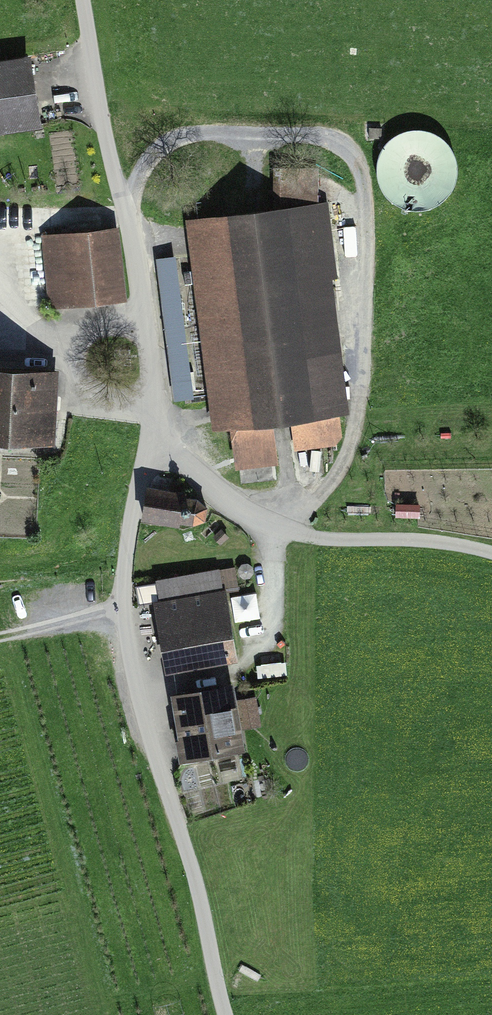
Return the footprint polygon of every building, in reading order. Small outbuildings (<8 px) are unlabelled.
[(0,63),(0,133),(47,125),(35,57),(0,63)] [(389,213),(452,200),(438,130),(374,143),(389,213)] [(276,167),(276,209),(320,205),(320,167),(276,167)] [(185,219),(189,255),(154,259),(170,410),(208,406),(211,436),(233,434),(237,471),(281,466),(278,434),(290,433),(292,452),(336,447),(333,420),(350,418),(328,204),(320,205),(276,209),(185,219)] [(118,229),(37,235),(42,310),(123,304),(118,229)] [(0,371),(0,445),(58,448),(61,374),(0,371)] [(196,496),(148,491),(144,525),(192,530),(196,496)] [(226,570),(154,582),(157,602),(156,602),(167,672),(236,661),(225,590),(229,589),(226,570)] [(256,593),(232,598),(237,621),(260,616),(256,593)] [(242,754),(231,687),(171,697),(182,763),(242,754)]
